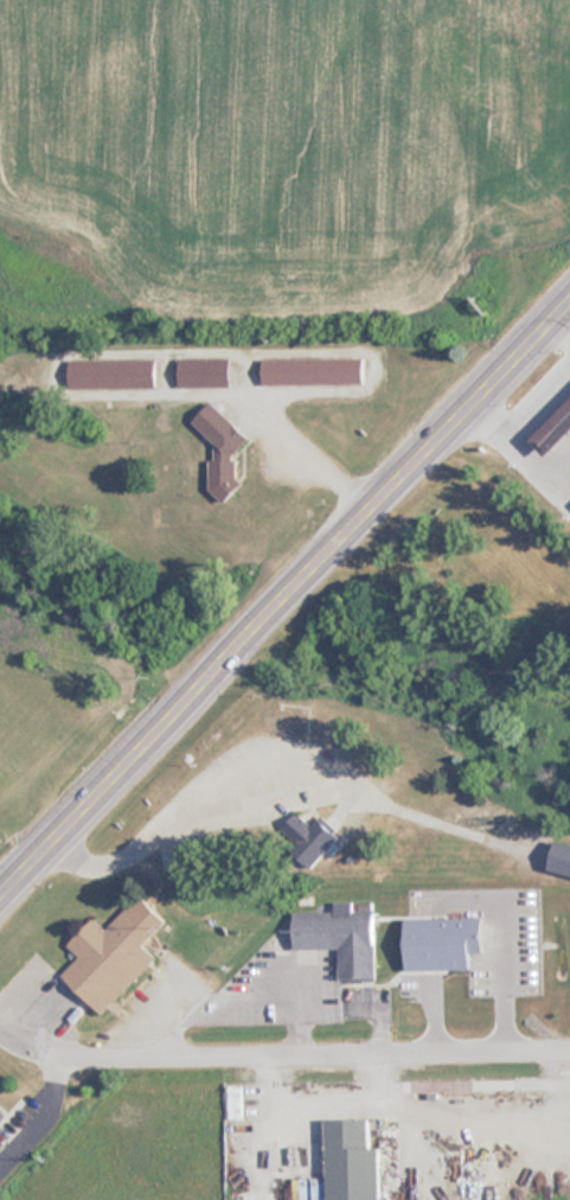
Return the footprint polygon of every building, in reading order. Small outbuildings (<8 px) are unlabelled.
[(229,387),(229,358),(178,358),(178,387),(229,387)] [(154,359),(69,359),(69,387),(154,387),(154,359)] [(361,359),(261,359),(261,383),(361,383),(361,359)] [(569,432),(569,399),(531,440),(547,455),(569,432)] [(214,442),(216,458),(210,462),(211,490),(223,500),(226,500),(237,490),(237,462),(230,455),(248,438),(210,402),(192,421),(214,442)] [(315,817),(308,824),(295,812),(280,828),(296,844),(290,850),(309,868),(338,837),(315,817)] [(555,841),(547,872),(569,877),(569,845),(555,841)] [(100,1015),(154,959),(141,947),(165,924),(139,898),(104,932),(92,920),(66,946),(78,958),(60,977),(100,1015)] [(372,911),(290,912),(292,950),(338,949),(338,981),(373,979),(372,911)] [(326,1199),(379,1199),(378,1144),(369,1145),(367,1117),(325,1117),(326,1199)]
